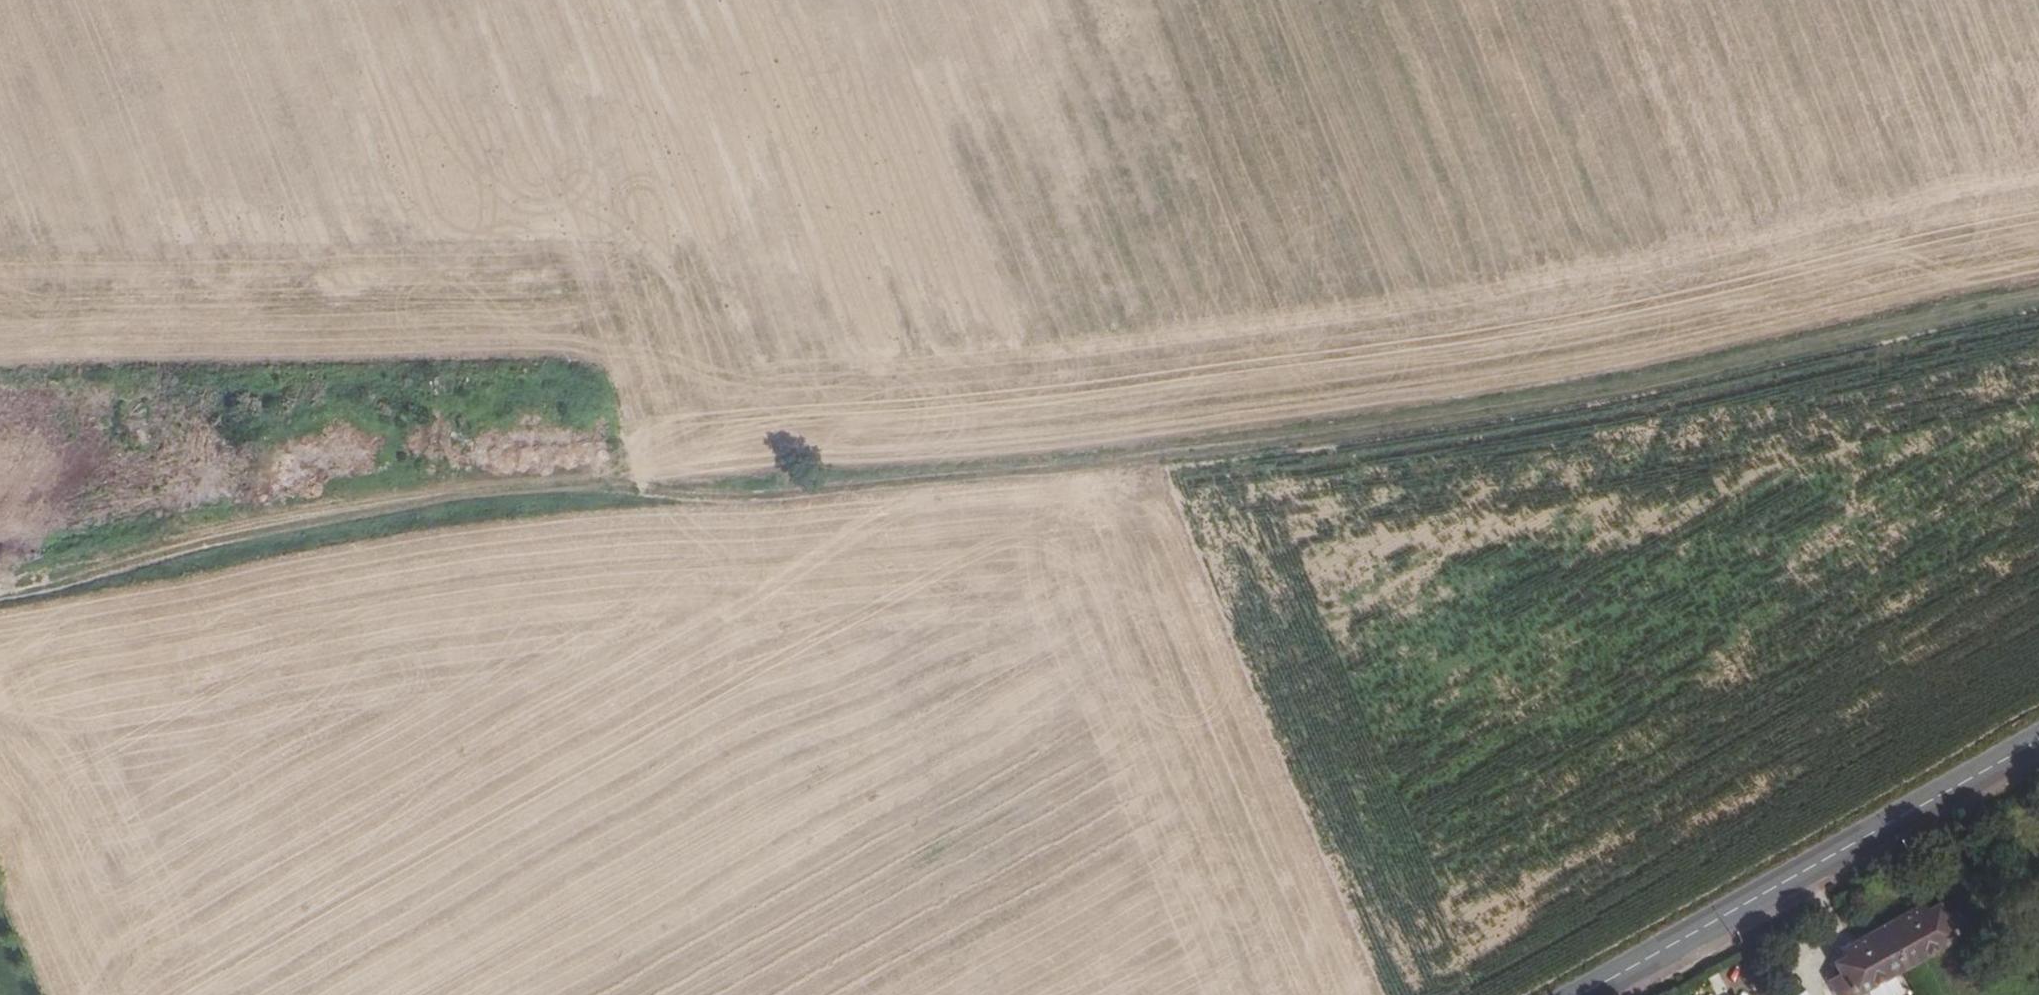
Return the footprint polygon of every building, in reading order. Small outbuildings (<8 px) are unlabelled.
[(1921,908),(1880,929),(1906,974),(1971,939),(1958,913),(1945,920),(1939,907),(1925,915),(1921,908)] [(1880,929),(1842,949),(1846,957),(1832,965),(1838,977),(1826,984),(1832,994),(1867,994),(1906,974),(1880,929)]
